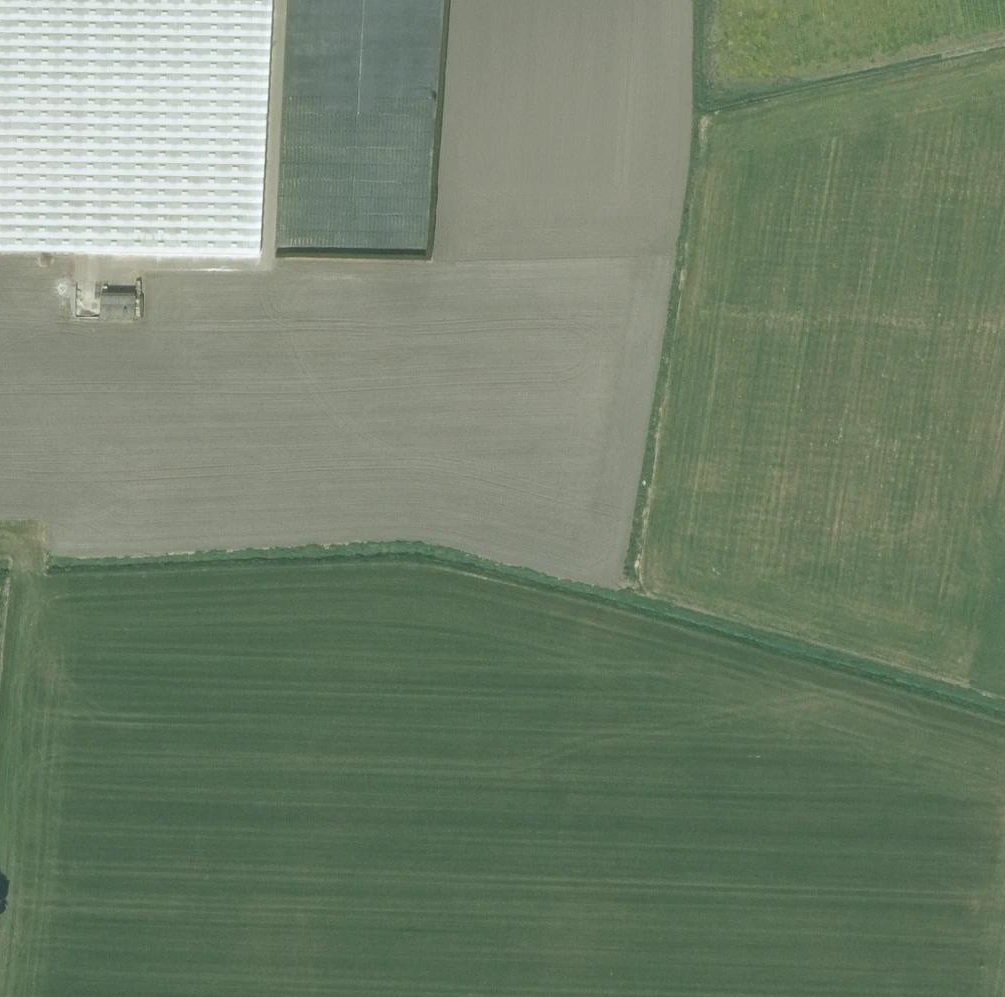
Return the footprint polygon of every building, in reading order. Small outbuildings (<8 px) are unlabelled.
[(272,0),(0,0),(0,251),(260,256),(272,0)] [(64,293),(64,316),(84,315),(83,292),(64,293)] [(99,320),(134,320),(134,297),(99,297),(99,320)]
